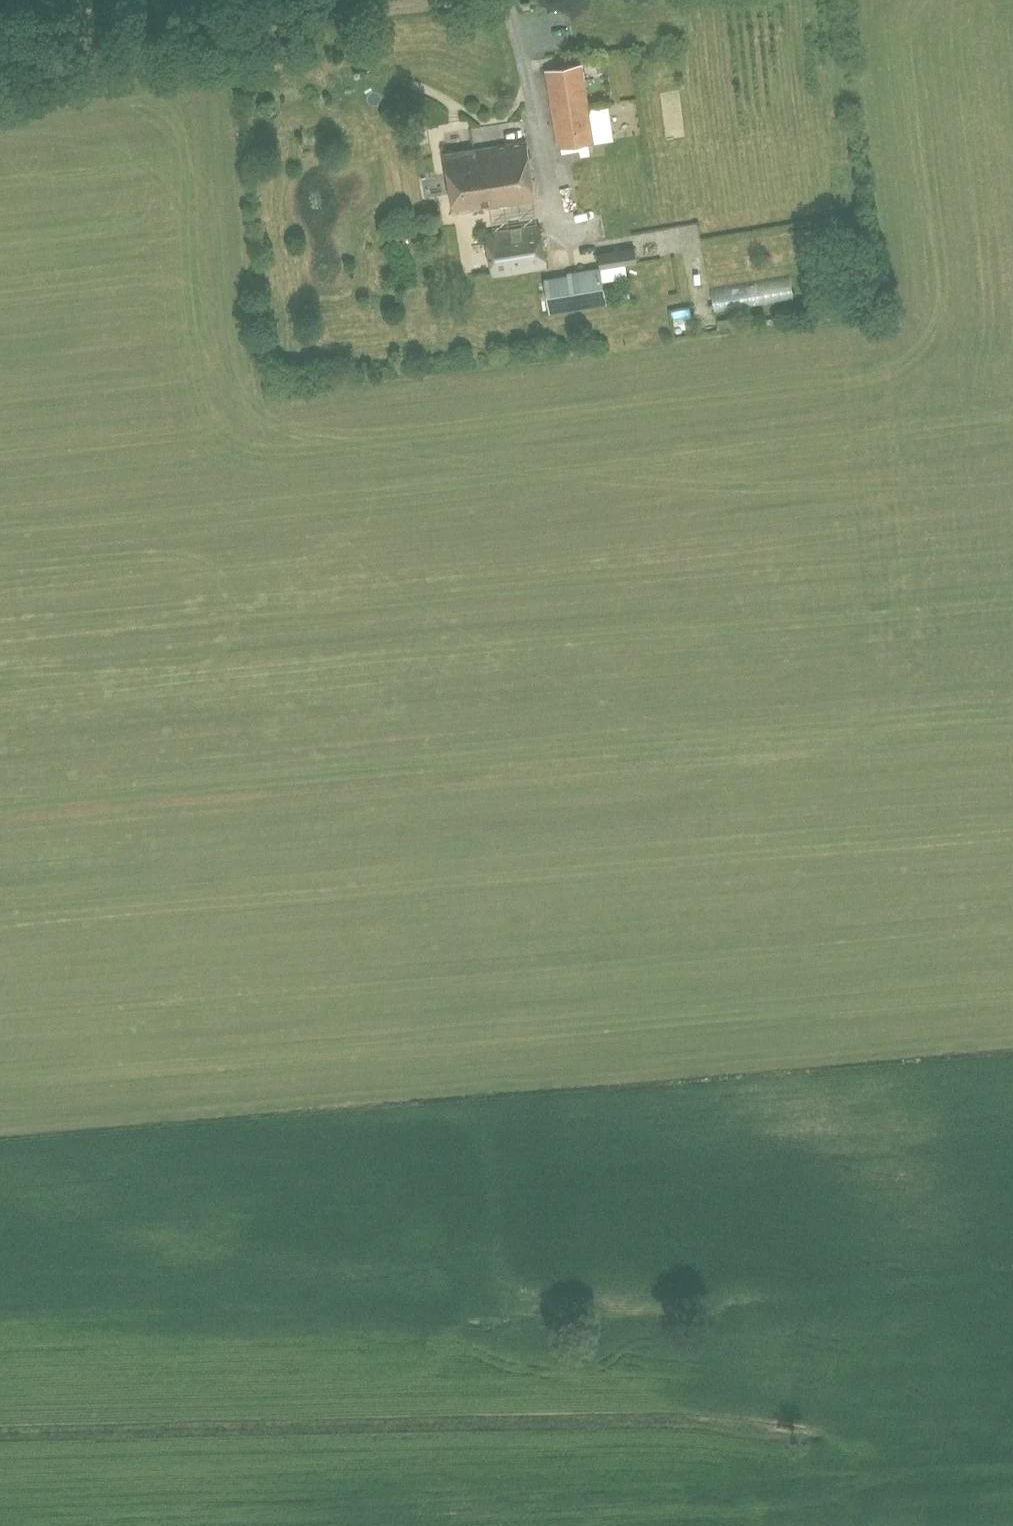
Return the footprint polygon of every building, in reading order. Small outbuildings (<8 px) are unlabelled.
[(559,148),(596,141),(613,139),(608,102),(591,104),(585,63),(548,69),(559,148)] [(454,213),(536,202),(528,143),(475,151),(475,149),(445,153),(454,213)] [(543,223),(487,231),(494,277),(549,269),(543,223)] [(548,280),(553,312),(606,303),(602,280),(626,276),(624,264),(637,261),(635,249),(602,255),(604,268),(569,274),(569,277),(548,280)] [(584,256),(586,270),(603,267),(601,253),(584,256)] [(566,271),(579,270),(578,258),(565,259),(566,271)]
